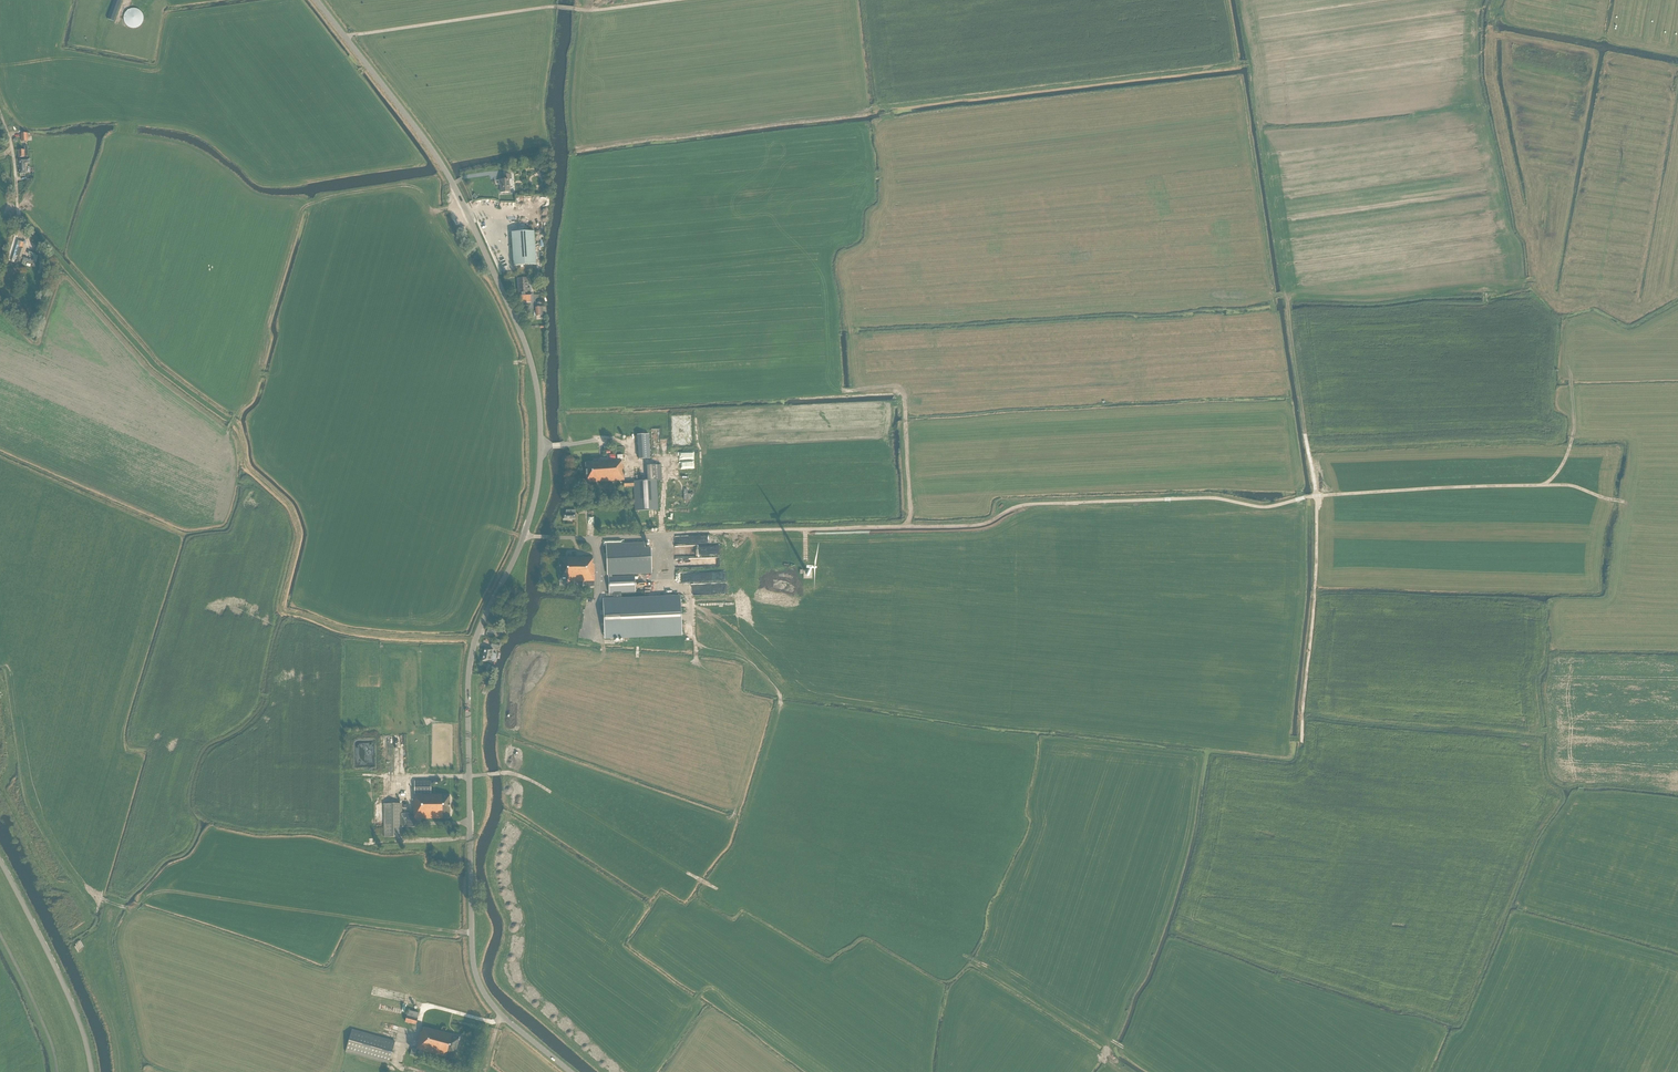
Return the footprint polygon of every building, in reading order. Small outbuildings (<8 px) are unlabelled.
[(114,21),(121,0),(114,0),(108,19),(114,21)] [(144,19),(144,18),(143,17),(143,16),(143,15),(143,14),(142,13),(142,12),(141,11),(140,11),(140,10),(139,9),(138,9),(137,9),(136,8),(135,8),(134,8),(133,8),(132,8),(131,8),(130,9),(129,9),(128,10),(127,10),(126,11),(126,12),(125,13),(124,14),(124,15),(124,16),(124,17),(124,18),(124,20),(124,21),(124,22),(125,22),(125,23),(126,24),(127,25),(128,26),(129,27),(130,27),(131,27),(131,28),(133,28),(134,28),(135,28),(136,28),(137,27),(138,27),(139,26),(140,25),(141,25),(142,24),(142,23),(143,22),(143,21),(143,20),(144,19)] [(18,151),(19,158),(28,157),(28,147),(25,147),(25,150),(18,151)] [(25,163),(29,163),(30,163),(30,158),(29,158),(19,159),(19,174),(25,174),(25,163)] [(503,175),(503,180),(499,180),(499,185),(500,185),(501,193),(510,192),(510,185),(512,185),(511,175),(503,175)] [(511,232),(513,262),(512,262),(513,267),(519,267),(519,266),(536,265),(534,231),(511,232)] [(527,288),(527,284),(528,284),(527,279),(517,279),(518,290),(519,290),(520,302),(531,302),(530,293),(531,293),(531,288),(527,288)] [(637,434),(638,459),(650,458),(648,434),(637,434)] [(622,466),(621,460),(598,461),(598,462),(591,463),(591,462),(585,462),(587,482),(624,480),(623,465),(622,466)] [(657,480),(662,480),(661,465),(647,466),(647,480),(657,480)] [(634,487),(635,511),(658,510),(657,480),(647,480),(624,482),(624,487),(634,487)] [(566,514),(563,514),(563,520),(575,520),(575,514),(572,514),(572,510),(566,510),(566,514)] [(614,600),(603,600),(606,637),(682,633),(680,596),(622,599),(621,593),(635,592),(635,576),(615,577),(615,573),(651,571),(650,548),(645,548),(645,543),(604,545),(605,578),(609,577),(610,593),(614,593),(614,600)] [(594,582),(594,564),(593,564),(593,557),(559,558),(559,582),(591,582),(591,587),(597,586),(597,581),(594,582)] [(492,660),(495,661),(496,654),(493,653),(494,650),(484,648),(482,661),(491,663),(492,660)] [(443,794),(443,795),(434,795),(434,794),(431,794),(430,781),(415,781),(415,800),(413,800),(413,813),(402,813),(402,804),(384,804),(384,837),(402,837),(402,827),(415,827),(414,819),(450,818),(450,794),(443,794)] [(408,1010),(405,1022),(415,1025),(418,1013),(408,1010)] [(444,1032),(424,1027),(422,1032),(421,1032),(416,1049),(412,1048),(410,1055),(415,1056),(417,1049),(453,1059),(460,1037),(454,1035),(454,1036),(444,1033),(444,1032)] [(346,1052),(389,1064),(395,1041),(352,1029),(346,1052)]
